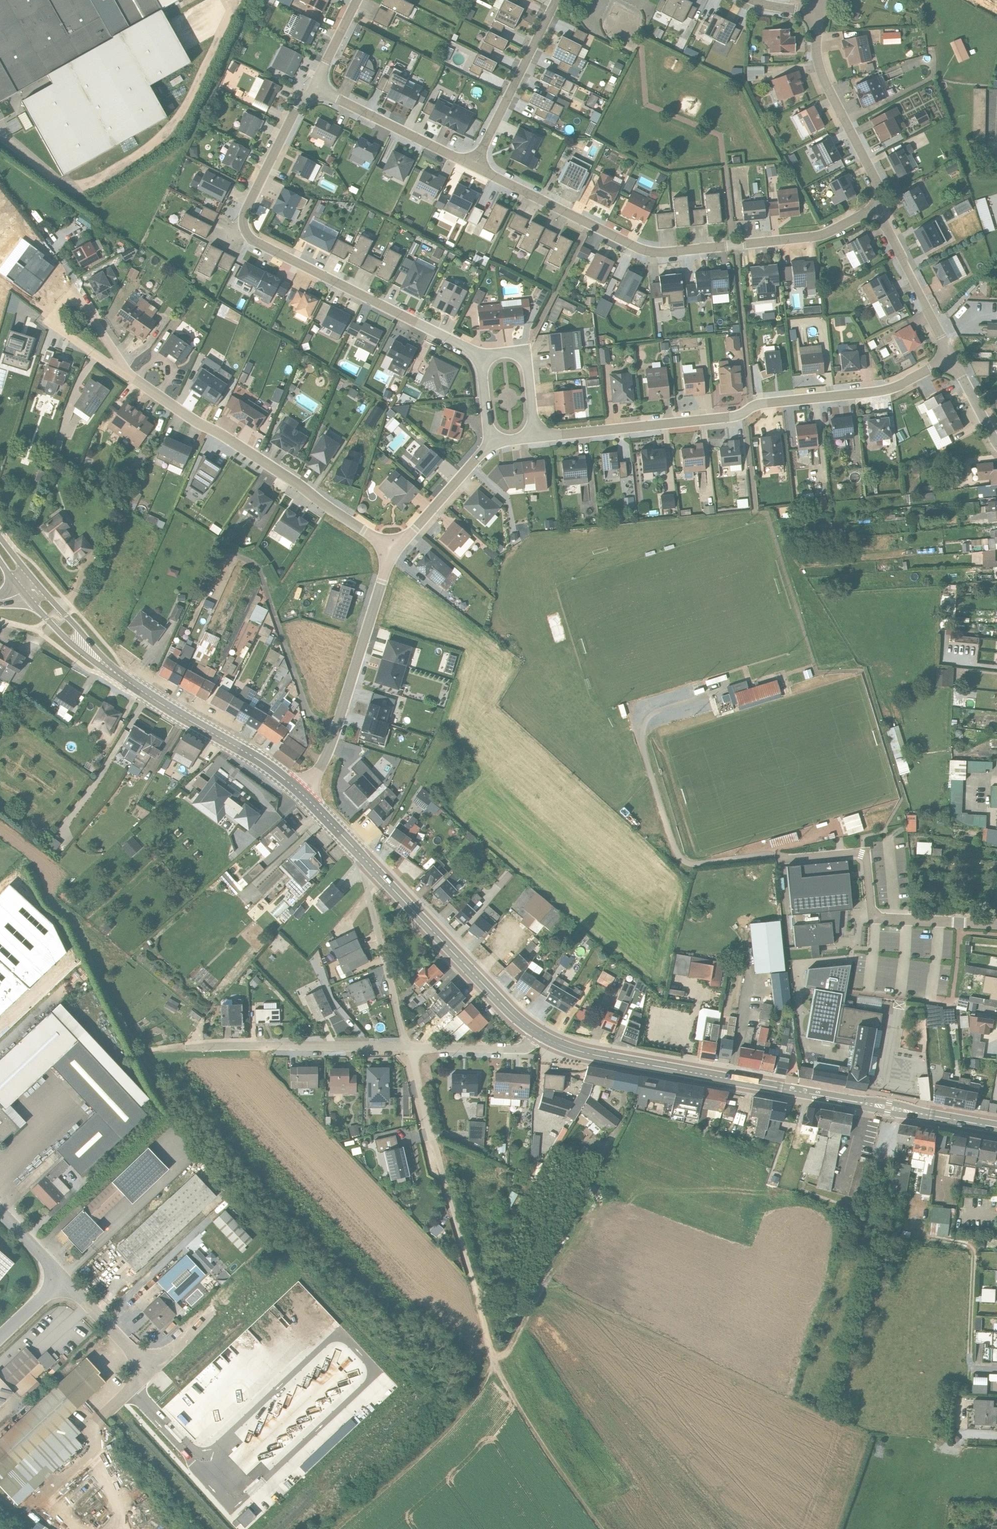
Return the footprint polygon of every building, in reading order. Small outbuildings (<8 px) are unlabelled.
[(46,77),(162,15),(160,11),(180,0),(0,0),(0,102),(46,77)] [(298,1),(309,7),(310,9),(314,11),(317,11),(322,13),(329,0),(298,0),(298,1)] [(380,5),(388,9),(386,12),(378,9),(372,21),(386,28),(394,12),(406,19),(413,6),(400,0),(383,0),(380,5)] [(498,10),(518,20),(523,10),(514,5),(517,0),(503,0),(498,10)] [(655,11),(670,19),(680,0),(664,0),(663,1),(660,0),(655,11)] [(670,19),(681,24),(684,17),(691,20),(696,9),(687,5),(688,2),(684,0),(680,0),(670,19)] [(474,12),(467,9),(464,18),(470,21),(474,12)] [(498,10),(490,27),(500,33),(503,27),(510,31),(511,30),(513,30),(518,20),(498,10)] [(852,12),(848,18),(854,21),(857,15),(852,12)] [(52,86),(22,102),(62,176),(167,118),(149,87),(188,64),(162,15),(46,77),(52,86)] [(284,32),(284,33),(291,36),(291,37),(309,46),(313,38),(312,37),(314,33),(315,34),(319,25),(301,16),(299,18),(292,15),(288,24),(287,24),(283,31),(284,32)] [(714,40),(724,20),(713,15),(713,16),(711,15),(706,23),(703,21),(698,32),(714,40)] [(724,20),(714,40),(724,45),(727,38),(734,41),(739,31),(730,26),(731,24),(724,20)] [(663,32),(657,29),(653,36),(659,39),(663,32)] [(580,48),(586,35),(576,30),(570,41),(561,37),(556,47),(583,60),(587,51),(580,48)] [(788,30),(762,30),(762,42),(766,42),(766,47),(769,47),(769,54),(794,53),(793,38),(788,38),(788,30)] [(487,32),(479,49),(479,50),(490,55),(492,50),(499,53),(500,52),(501,52),(507,42),(487,32)] [(881,34),(882,46),(899,45),(898,33),(881,34)] [(963,36),(952,41),(961,61),(972,57),(963,36)] [(864,37),(840,42),(842,51),(845,51),(848,66),(870,61),(864,37)] [(303,57),(282,46),(271,68),(292,79),(299,64),(303,57)] [(556,47),(551,58),(560,62),(556,69),(574,77),(578,70),(580,71),(585,62),(583,60),(556,47)] [(697,54),(685,48),(683,53),(695,59),(697,54)] [(368,57),(357,51),(344,77),(355,83),(357,80),(368,85),(374,73),(373,72),(372,67),(371,63),(369,61),(367,60),(368,57)] [(477,54),(468,72),(478,77),(481,72),(488,75),(489,74),(491,75),(496,64),(477,54)] [(622,66),(615,63),(610,73),(618,76),(622,66)] [(863,67),(865,73),(873,71),(871,64),(863,67)] [(746,68),(746,81),(754,81),(754,76),(762,76),(762,67),(746,68)] [(393,68),(392,70),(389,68),(384,78),(381,77),(376,89),(387,95),(385,98),(395,103),(406,81),(399,78),(402,72),(393,68)] [(568,94),(573,85),(544,70),(539,80),(541,82),(540,83),(547,87),(545,92),(547,93),(544,99),(562,108),(566,109),(568,104),(555,97),(559,89),(568,94)] [(802,84),(797,72),(770,81),(777,102),(803,93),(800,85),(802,84)] [(853,86),(856,93),(854,94),(861,109),(887,97),(883,90),(886,89),(881,76),(875,79),(875,77),(853,86)] [(263,81),(256,78),(250,88),(258,92),(251,106),(266,113),(276,93),(277,94),(278,94),(281,88),(264,79),(263,81)] [(406,81),(395,103),(411,110),(415,102),(421,104),(427,93),(421,90),(422,88),(407,81),(406,81)] [(243,93),(237,90),(234,96),(240,98),(243,93)] [(986,142),(987,90),(974,90),(974,142),(986,142)] [(533,93),(528,104),(529,105),(529,106),(536,110),(533,115),(544,120),(548,112),(558,117),(562,108),(544,99),(533,93)] [(588,104),(593,106),(596,96),(591,94),(588,104)] [(216,101),(221,106),(226,102),(221,97),(216,101)] [(442,126),(450,109),(444,106),(446,102),(445,102),(438,98),(434,106),(427,102),(422,113),(435,119),(433,122),(434,122),(442,126)] [(451,108),(442,126),(462,136),(473,114),(453,104),(451,108)] [(812,106),(794,115),(801,127),(802,127),(807,136),(823,128),(812,106)] [(871,129),(878,143),(898,133),(891,119),(898,115),(894,108),(869,121),(872,128),(871,129)] [(596,124),(600,115),(593,111),(588,120),(596,124)] [(255,136),(263,122),(244,112),(239,128),(237,131),(253,140),(255,136)] [(317,120),(309,137),(316,140),(317,139),(324,142),(322,146),(330,149),(340,128),(333,125),(332,126),(317,120)] [(584,134),(589,137),(595,125),(590,122),(584,134)] [(509,159),(526,168),(532,170),(537,159),(531,157),(539,139),(518,128),(510,144),(514,151),(509,159)] [(350,155),(370,165),(379,146),(373,143),(372,144),(359,137),(350,155)] [(814,170),(817,171),(840,160),(829,138),(809,148),(816,162),(813,163),(812,166),(814,170)] [(238,172),(249,151),(231,142),(220,164),(238,172)] [(885,158),(896,179),(912,171),(904,157),(912,153),(908,145),(885,158)] [(402,183),(413,161),(392,151),(381,172),(383,173),(382,175),(390,179),(391,178),(402,183)] [(298,155),(290,172),(300,177),(300,178),(305,179),(312,182),(320,167),(298,155)] [(334,159),(329,156),(325,163),(331,166),(334,159)] [(558,183),(575,192),(576,190),(579,191),(591,166),(571,156),(567,163),(565,162),(556,180),(558,181),(558,183)] [(331,169),(323,165),(321,171),(331,176),(333,172),(330,170),(331,169)] [(765,167),(763,167),(764,169),(765,169),(767,178),(776,177),(774,168),(773,165),(765,166),(765,167)] [(206,171),(197,190),(214,198),(213,200),(222,205),(232,186),(229,185),(230,184),(206,171)] [(412,192),(419,195),(420,195),(421,198),(424,200),(427,199),(432,202),(438,191),(439,191),(445,179),(438,175),(436,178),(422,171),(412,192)] [(612,180),(600,173),(587,199),(608,209),(620,186),(611,182),(612,180)] [(659,174),(655,183),(661,186),(666,177),(659,174)] [(851,182),(847,174),(827,184),(833,196),(829,198),(832,206),(833,206),(844,200),(845,202),(855,197),(851,189),(853,188),(850,182),(851,182)] [(621,192),(628,195),(635,181),(628,177),(621,192)] [(466,215),(476,194),(456,184),(448,201),(447,200),(447,199),(440,195),(434,208),(441,211),(462,221),(466,215)] [(927,208),(916,187),(899,195),(905,206),(903,207),(908,218),(927,208)] [(282,188),(271,211),(289,221),(295,209),(300,210),(302,209),(303,208),(307,201),(282,188)] [(767,203),(768,217),(778,216),(778,219),(798,217),(795,189),(775,191),(776,202),(767,203)] [(631,192),(620,215),(630,220),(630,219),(633,221),(634,220),(643,224),(654,201),(653,201),(657,199),(658,198),(657,194),(653,192),(649,193),(647,198),(646,197),(645,199),(631,192)] [(702,217),(705,217),(706,225),(720,223),(717,194),(703,195),(704,209),(687,211),(689,227),(703,225),(702,217)] [(674,220),(675,228),(689,227),(685,197),(671,199),(673,213),(655,215),(657,230),(671,229),(670,221),(674,220)] [(956,204),(960,213),(974,207),(971,198),(956,204)] [(996,231),(986,198),(976,201),(985,233),(996,231)] [(740,203),(742,222),(764,219),(764,217),(768,217),(766,201),(762,201),(740,203)] [(481,229),(494,236),(507,210),(494,204),(481,229)] [(324,208),(318,205),(315,212),(321,215),(324,208)] [(475,205),(468,220),(477,224),(484,209),(475,205)] [(184,213),(178,226),(205,240),(218,214),(203,207),(197,219),(184,213)] [(527,220),(514,213),(507,228),(520,234),(527,220)] [(105,230),(81,214),(77,220),(90,230),(88,233),(98,240),(105,230)] [(328,253),(338,233),(324,226),(312,220),(309,225),(308,225),(301,240),(328,253)] [(950,242),(938,220),(915,232),(926,254),(950,242)] [(517,249),(529,255),(536,242),(542,227),(530,221),(517,249)] [(266,226),(263,232),(268,235),(272,229),(266,226)] [(536,242),(549,249),(556,234),(542,227),(536,242)] [(372,242),(360,235),(353,248),(337,240),(330,254),(343,261),(347,253),(350,255),(346,262),(359,268),(372,242)] [(868,242),(865,235),(845,245),(849,252),(844,255),(852,269),(874,257),(867,243),(868,242)] [(571,242),(559,236),(546,262),(558,268),(558,269),(571,242)] [(91,244),(90,242),(72,252),(82,270),(99,260),(95,252),(102,249),(98,240),(91,244)] [(838,240),(831,244),(835,251),(841,247),(838,240)] [(454,245),(446,241),(444,245),(451,249),(454,245)] [(418,246),(413,243),(407,253),(413,256),(418,246)] [(209,246),(196,272),(209,279),(215,266),(228,272),(235,258),(209,246)] [(581,246),(570,268),(573,270),(578,259),(590,265),(594,255),(589,252),(590,251),(581,246)] [(120,255),(124,262),(134,257),(137,251),(133,248),(120,255)] [(443,251),(436,248),(431,256),(438,260),(443,251)] [(400,256),(388,250),(381,262),(366,254),(359,268),(372,275),(375,268),(378,269),(374,276),(387,283),(387,282),(400,256)] [(613,263),(595,253),(594,255),(590,265),(585,276),(602,285),(613,263)] [(478,265),(484,268),(488,259),(483,256),(482,258),(475,255),(472,261),(479,264),(478,265)] [(934,268),(938,275),(939,275),(941,279),(940,280),(944,287),(967,276),(957,256),(934,268)] [(399,289),(420,300),(434,271),(413,261),(413,262),(404,258),(398,271),(406,275),(399,289)] [(805,291),(814,290),(811,262),(803,263),(803,261),(789,262),(790,267),(783,268),(784,282),(792,281),(792,289),(805,288),(805,291)] [(251,287),(256,289),(264,272),(244,262),(236,279),(244,283),(243,285),(250,289),(251,287)] [(775,265),(748,268),(751,289),(755,288),(755,294),(774,292),(774,286),(777,286),(775,265)] [(519,278),(496,266),(498,279),(502,276),(516,284),(516,283),(519,278)] [(115,278),(110,268),(88,280),(99,301),(108,296),(105,290),(115,285),(112,279),(115,278)] [(139,272),(131,268),(127,276),(134,281),(139,272)] [(626,269),(613,295),(614,296),(613,298),(628,305),(628,304),(639,309),(646,295),(635,290),(641,278),(638,276),(639,275),(626,269)] [(707,272),(710,295),(728,294),(727,286),(734,285),(732,269),(719,270),(707,272)] [(274,293),(283,297),(289,285),(264,272),(253,295),(261,299),(260,302),(267,306),(274,293)] [(695,297),(696,302),(704,302),(704,296),(710,295),(707,272),(693,273),(694,284),(685,285),(686,298),(695,297)] [(672,312),(672,310),(683,309),(683,308),(680,274),(674,275),(674,274),(664,275),(663,276),(658,277),(658,283),(648,284),(650,298),(660,297),(667,296),(669,312),(672,312)] [(869,305),(894,292),(890,285),(888,285),(883,275),(860,287),(869,305)] [(430,307),(453,318),(466,292),(443,280),(430,307)] [(830,289),(826,283),(821,286),(825,292),(830,289)] [(534,304),(540,307),(547,292),(541,289),(541,291),(536,289),(532,296),(537,298),(534,304)] [(478,306),(485,293),(477,290),(471,302),(478,306)] [(310,320),(320,300),(304,292),(303,294),(296,291),(289,305),(296,308),(294,312),(310,320)] [(897,298),(894,292),(876,302),(884,317),(885,317),(901,309),(896,299),(897,298)] [(112,320),(128,331),(148,303),(140,297),(140,298),(133,293),(129,299),(128,298),(112,320)] [(558,296),(548,319),(556,322),(563,307),(574,312),(577,305),(558,296)] [(605,316),(612,301),(601,296),(594,311),(605,316)] [(578,298),(577,301),(585,306),(593,306),(594,298),(585,298),(585,301),(578,298)] [(529,312),(528,299),(520,300),(500,302),(500,304),(503,330),(512,329),(512,327),(523,325),(522,314),(529,312)] [(157,310),(147,303),(128,331),(140,340),(144,340),(156,322),(151,319),(157,310)] [(500,304),(477,306),(479,330),(488,329),(488,331),(503,330),(500,304)] [(337,341),(340,336),(350,316),(330,305),(320,326),(332,332),(329,337),(337,341)] [(802,315),(812,314),(812,307),(801,308),(802,315)] [(844,324),(851,323),(848,317),(843,317),(843,318),(833,319),(834,327),(844,326),(844,324)] [(351,322),(346,333),(356,338),(353,346),(358,348),(353,357),(365,362),(369,353),(371,354),(375,347),(382,332),(363,323),(361,327),(351,322)] [(996,337),(996,324),(989,323),(988,337),(996,337)] [(891,335),(901,354),(921,344),(915,331),(911,333),(908,326),(891,335)] [(21,334),(9,331),(3,352),(13,356),(13,357),(27,361),(33,340),(21,336),(21,334)] [(159,353),(170,360),(172,357),(181,363),(191,348),(186,344),(190,338),(180,331),(176,337),(172,334),(159,353)] [(572,332),(547,335),(549,353),(580,349),(579,335),(579,332),(572,332)] [(301,345),(303,351),(309,349),(307,343),(310,336),(306,334),(302,343),(302,345),(301,345)] [(741,349),(740,334),(726,335),(727,350),(741,349)] [(401,345),(401,344),(394,340),(393,340),(385,356),(392,359),(386,370),(401,377),(404,371),(405,371),(416,349),(406,344),(404,347),(401,345)] [(866,344),(870,350),(876,347),(872,340),(866,344)] [(837,348),(840,373),(858,371),(858,370),(865,369),(864,355),(857,356),(856,351),(855,351),(854,345),(846,346),(846,347),(837,348)] [(819,346),(797,348),(801,375),(814,374),(815,375),(823,374),(819,346)] [(780,364),(778,347),(776,347),(776,351),(763,353),(765,370),(759,373),(762,380),(773,376),(773,374),(781,373),(781,372),(784,372),(781,364),(780,364)] [(609,364),(607,348),(597,349),(599,365),(609,364)] [(57,362),(58,360),(51,357),(52,353),(46,350),(42,362),(48,364),(43,380),(47,381),(44,388),(44,392),(46,395),(50,396),(53,395),(55,393),(58,385),(62,387),(64,380),(66,380),(68,374),(67,371),(69,364),(63,362),(62,363),(57,362)] [(549,353),(551,373),(580,369),(578,350),(549,353)] [(448,388),(457,370),(432,357),(419,384),(437,393),(444,396),(448,389),(448,388)] [(189,389),(201,397),(220,367),(205,358),(199,366),(201,368),(196,375),(197,376),(189,389)] [(727,361),(717,362),(717,368),(719,394),(742,392),(739,366),(727,367),(727,361)] [(369,365),(364,362),(353,383),(359,386),(369,365)] [(252,365),(247,363),(243,372),(248,374),(252,365)] [(587,368),(588,377),(596,376),(595,367),(587,368)] [(665,367),(644,369),(648,401),(674,398),(674,396),(668,396),(665,367)] [(231,376),(220,368),(201,397),(216,406),(222,397),(220,395),(227,385),(226,384),(231,376)] [(684,395),(692,394),(692,397),(704,396),(701,369),(695,369),(695,374),(682,375),(684,394),(684,395)] [(630,373),(609,375),(611,403),(618,403),(619,405),(633,403),(630,373)] [(90,418),(109,391),(90,379),(81,391),(82,393),(73,407),(74,408),(73,413),(86,422),(89,418),(90,418)] [(357,392),(350,388),(347,394),(354,398),(357,392)] [(390,400),(392,392),(385,389),(382,397),(390,400)] [(553,392),(555,414),(583,411),(581,390),(553,392)] [(927,412),(934,426),(957,414),(950,401),(948,402),(946,401),(942,394),(938,396),(936,395),(933,397),(932,399),(925,402),(929,411),(927,412)] [(229,414),(242,423),(253,404),(247,400),(245,404),(232,396),(225,407),(231,410),(229,414)] [(139,413),(124,401),(106,427),(122,438),(139,413)] [(261,409),(253,404),(242,423),(255,431),(259,426),(260,426),(261,424),(262,421),(265,417),(258,413),(261,409)] [(408,405),(391,407),(404,419),(408,405)] [(371,428),(382,411),(374,406),(363,423),(371,428)] [(463,414),(444,408),(442,415),(441,415),(440,418),(441,418),(436,434),(458,441),(462,429),(459,428),(463,414)] [(395,414),(389,409),(385,414),(390,419),(395,414)] [(866,438),(867,443),(880,441),(881,446),(889,445),(888,439),(889,439),(885,412),(873,414),(873,413),(869,413),(869,414),(860,415),(861,422),(865,421),(866,430),(867,431),(867,432),(866,433),(867,438),(866,438)] [(147,418),(139,413),(122,438),(136,448),(152,426),(145,421),(147,418)] [(938,450),(944,447),(952,443),(949,436),(964,428),(957,414),(934,426),(928,429),(938,450)] [(285,453),(286,452),(293,457),(295,457),(307,437),(295,429),(298,424),(286,416),(283,422),(281,420),(274,430),(276,432),(270,442),(285,453)] [(850,416),(829,419),(832,440),(842,439),(842,440),(852,439),(850,416)] [(387,426),(393,431),(400,422),(395,417),(387,426)] [(814,424),(794,426),(797,451),(798,455),(799,456),(805,456),(806,454),(806,450),(817,449),(814,424)] [(904,439),(899,431),(894,434),(899,443),(904,439)] [(339,445),(322,434),(309,455),(313,458),(308,466),(320,473),(339,445)] [(779,435),(759,438),(762,467),(782,465),(779,435)] [(165,437),(153,464),(166,470),(169,464),(178,443),(165,437)] [(726,442),(721,443),(722,448),(718,448),(720,467),(729,466),(729,472),(740,471),(738,440),(726,441),(726,442)] [(191,448),(178,443),(169,464),(182,470),(191,448)] [(704,471),(701,443),(693,444),(693,448),(680,450),(682,473),(683,473),(683,478),(685,479),(691,478),(693,477),(692,472),(704,471)] [(429,450),(422,445),(419,448),(416,449),(415,451),(413,453),(413,455),(409,460),(415,466),(413,467),(426,478),(442,461),(430,449),(429,450)] [(639,450),(642,474),(652,473),(653,474),(654,475),(655,476),(657,476),(659,475),(660,473),(660,472),(666,471),(663,449),(651,450),(651,449),(639,450)] [(337,469),(333,481),(350,486),(360,454),(349,451),(346,460),(343,459),(340,470),(337,469)] [(600,454),(601,471),(618,469),(619,478),(626,477),(626,474),(628,473),(627,462),(618,463),(618,461),(616,459),(615,452),(600,454)] [(222,467),(203,455),(199,464),(200,465),(191,478),(192,479),(189,486),(202,495),(207,488),(208,488),(222,467)] [(563,486),(587,484),(584,455),(576,457),(576,460),(561,461),(563,486)] [(535,491),(546,490),(543,460),(520,463),(524,492),(535,491)] [(996,485),(996,469),(994,470),(993,462),(977,464),(979,481),(991,480),(991,485),(996,485)] [(515,490),(523,489),(520,463),(512,463),(512,465),(504,466),(497,467),(494,470),(488,477),(505,492),(508,489),(514,488),(515,490)] [(417,491),(394,471),(379,488),(392,499),(391,500),(401,509),(417,491)] [(985,497),(993,496),(994,497),(996,497),(996,485),(979,487),(980,494),(984,494),(985,497)] [(477,489),(462,506),(473,516),(473,518),(475,519),(477,519),(484,526),(499,509),(498,509),(502,505),(493,497),(490,501),(477,489)] [(262,494),(257,490),(243,511),(258,520),(271,501),(261,495),(262,494)] [(661,493),(662,507),(676,506),(675,492),(661,493)] [(988,502),(988,506),(986,506),(985,507),(980,507),(979,502),(963,504),(964,515),(996,512),(996,501),(988,502)] [(273,531),(292,544),(292,543),(306,523),(299,518),(297,521),(292,518),(294,515),(286,510),(273,531)] [(996,522),(996,512),(971,515),(972,521),(988,519),(989,522),(989,523),(996,522)] [(70,528),(68,526),(68,525),(63,519),(64,518),(62,516),(61,517),(58,513),(40,527),(42,530),(52,543),(52,542),(66,560),(66,562),(68,565),(70,566),(71,567),(73,566),(75,566),(78,564),(78,562),(94,550),(82,535),(75,540),(68,530),(70,528)] [(452,521),(446,528),(447,529),(438,540),(453,553),(453,552),(460,557),(473,542),(469,538),(470,536),(452,521)] [(218,535),(221,530),(213,524),(212,524),(208,529),(218,535)] [(996,538),(972,540),(972,546),(988,545),(989,551),(996,550),(996,538)] [(487,546),(482,551),(492,560),(497,554),(487,546)] [(983,552),(983,568),(996,567),(996,561),(996,550),(983,552)] [(429,552),(415,567),(425,576),(426,575),(438,586),(451,571),(429,552)] [(331,587),(324,611),(346,617),(355,584),(342,580),(339,589),(331,587)] [(260,597),(256,595),(243,622),(247,623),(249,620),(260,625),(267,611),(256,605),(257,602),(259,603),(260,599),(259,598),(260,597)] [(200,600),(194,596),(191,602),(197,605),(200,600)] [(205,599),(202,605),(211,608),(214,603),(205,599)] [(183,608),(176,604),(169,619),(176,622),(183,608)] [(146,614),(141,611),(129,627),(137,633),(134,637),(141,642),(144,639),(152,645),(165,629),(159,624),(159,625),(157,624),(157,623),(154,620),(153,621),(151,619),(152,619),(148,616),(147,616),(146,615),(146,614)] [(181,626),(178,635),(182,636),(186,628),(181,626)] [(270,631),(262,627),(259,633),(267,637),(265,643),(269,645),(273,637),(268,635),(270,631)] [(210,661),(209,660),(212,655),(219,638),(204,631),(190,662),(193,664),(195,659),(199,661),(193,674),(186,671),(179,686),(195,695),(210,661)] [(226,641),(230,633),(226,631),(222,639),(226,641)] [(955,642),(979,644),(980,638),(956,636),(955,642)] [(167,679),(184,642),(180,640),(179,640),(175,649),(171,647),(159,674),(167,679)] [(410,648),(387,641),(382,659),(404,666),(410,648)] [(242,660),(250,644),(247,642),(244,646),(243,646),(239,652),(240,653),(239,656),(237,660),(236,661),(239,665),(240,666),(242,660)] [(167,679),(177,685),(194,649),(183,643),(167,679)] [(4,645),(0,652),(0,677),(14,651),(4,645)] [(8,684),(15,672),(18,673),(22,667),(20,666),(25,657),(20,655),(20,653),(17,652),(16,652),(14,651),(0,677),(0,679),(8,684)] [(212,662),(215,657),(212,655),(209,660),(210,661),(195,695),(205,700),(215,684),(210,681),(216,670),(214,668),(216,664),(212,662)] [(231,664),(234,658),(229,655),(221,670),(231,675),(236,666),(231,664)] [(283,657),(280,655),(274,665),(277,667),(283,657)] [(284,678),(288,671),(283,659),(275,673),(276,673),(273,678),(278,682),(279,682),(282,677),(284,678)] [(375,682),(397,690),(404,666),(382,659),(375,682)] [(937,686),(953,688),(953,667),(938,666),(937,686)] [(809,669),(802,671),(804,679),(812,677),(809,669)] [(725,675),(704,681),(706,686),(726,680),(725,675)] [(210,703),(219,707),(233,679),(231,678),(230,680),(225,677),(210,703)] [(728,694),(720,697),(722,704),(730,701),(732,705),(736,704),(737,706),(751,702),(752,707),(768,702),(767,697),(780,693),(776,680),(748,689),(745,681),(731,685),(726,687),(728,694)] [(227,692),(219,707),(235,717),(250,689),(244,685),(237,698),(227,692)] [(65,686),(60,694),(58,693),(54,701),(61,705),(54,716),(67,724),(72,717),(66,713),(68,710),(71,712),(76,704),(74,703),(78,695),(72,691),(72,689),(67,686),(66,687),(65,686)] [(256,692),(250,689),(235,717),(245,723),(254,707),(259,700),(253,697),(256,692)] [(365,716),(388,723),(395,700),(372,693),(366,709),(367,710),(365,716)] [(269,709),(256,730),(266,738),(288,708),(281,702),(281,703),(276,699),(269,709)] [(291,713),(298,704),(293,701),(266,738),(276,745),(288,730),(290,732),(295,725),(290,721),(294,715),(291,713)] [(92,726),(106,734),(118,714),(110,709),(111,708),(104,704),(92,726)] [(254,707),(245,723),(256,730),(266,714),(254,707)] [(733,709),(715,715),(716,718),(734,712),(733,709)] [(386,728),(388,723),(365,716),(360,730),(357,739),(384,747),(389,729),(386,728)] [(78,720),(74,717),(70,723),(74,726),(78,720)] [(300,761),(297,758),(306,745),(304,738),(312,736),(310,724),(302,725),(300,718),(273,754),(290,767),(292,764),(296,767),(300,761)] [(144,731),(134,725),(132,725),(132,726),(132,727),(121,745),(129,750),(124,759),(131,763),(148,735),(144,732),(144,731)] [(189,769),(204,743),(184,732),(170,759),(189,769)] [(158,748),(162,741),(149,733),(127,771),(137,777),(150,756),(155,758),(160,750),(158,748)] [(103,755),(98,752),(94,760),(99,763),(103,755)] [(159,767),(165,770),(170,760),(164,757),(159,767)] [(966,780),(966,761),(951,760),(950,779),(966,780)] [(986,769),(993,769),(993,762),(966,761),(967,772),(986,773),(986,769)] [(233,800),(238,793),(228,786),(226,789),(221,786),(223,783),(214,776),(208,783),(199,775),(191,786),(201,793),(192,805),(216,822),(224,812),(247,830),(258,815),(244,805),(241,809),(240,808),(240,807),(233,800)] [(375,789),(361,776),(344,792),(358,806),(375,789)] [(452,781),(444,777),(441,783),(449,787),(452,781)] [(962,812),(963,780),(952,779),(950,816),(967,826),(986,828),(987,815),(968,814),(968,813),(962,812)] [(430,795),(431,794),(422,785),(422,786),(411,801),(418,807),(404,826),(399,822),(383,843),(394,850),(416,821),(433,797),(430,795)] [(395,797),(388,788),(367,806),(367,807),(369,805),(372,809),(366,815),(376,827),(383,821),(380,818),(391,807),(390,806),(393,800),(392,799),(395,797)] [(431,801),(427,806),(431,809),(432,807),(436,810),(439,807),(431,801)] [(917,830),(916,812),(907,813),(907,830),(917,830)] [(857,813),(842,818),(847,835),(862,830),(857,813)] [(260,841),(270,853),(294,832),(293,832),(292,833),(288,828),(288,827),(283,821),(283,820),(260,841)] [(411,839),(422,825),(416,821),(394,850),(404,858),(416,843),(411,839)] [(988,830),(988,828),(984,828),(982,841),(986,841),(986,844),(996,845),(996,830),(988,830)] [(470,842),(474,837),(468,832),(464,836),(470,842)] [(795,832),(769,840),(771,848),(798,840),(795,832)] [(122,845),(132,856),(143,846),(133,835),(122,845)] [(883,841),(874,841),(875,866),(884,866),(883,841)] [(312,856),(315,853),(304,842),(280,865),(292,877),(284,884),(297,898),(311,885),(308,881),(319,870),(317,868),(321,864),(312,856)] [(916,842),(915,854),(930,855),(930,843),(916,842)] [(478,856),(473,851),(468,855),(473,860),(478,856)] [(444,865),(438,859),(418,877),(425,884),(426,883),(430,887),(441,876),(443,877),(447,872),(442,867),(444,865)] [(834,921),(838,922),(839,910),(851,909),(846,861),(786,867),(794,946),(810,945),(811,958),(818,957),(817,944),(832,943),(833,933),(834,921)] [(459,879),(453,872),(431,893),(442,905),(457,891),(452,886),(459,879)] [(66,953),(52,924),(9,885),(0,894),(0,1014),(66,953)] [(315,904),(322,913),(328,908),(341,896),(331,886),(318,898),(320,900),(315,904)] [(560,920),(563,915),(527,886),(510,908),(522,919),(519,922),(536,935),(543,926),(551,932),(553,928),(560,920)] [(481,898),(476,893),(454,917),(463,925),(475,912),(475,911),(481,903),(479,901),(481,898)] [(466,903),(462,900),(454,909),(458,912),(466,903)] [(305,910),(300,905),(292,914),(297,920),(305,910)] [(466,930),(473,936),(473,935),(477,939),(484,930),(486,932),(500,916),(487,906),(466,930)] [(292,914),(287,908),(278,917),(284,923),(292,914)] [(556,930),(562,922),(560,920),(553,928),(556,930)] [(784,970),(779,921),(749,923),(754,973),(784,970)] [(333,951),(336,958),(360,947),(357,940),(358,940),(353,930),(328,942),(332,951),(333,951)] [(535,944),(538,941),(534,938),(503,969),(516,982),(531,961),(526,956),(536,946),(535,944)] [(363,953),(360,947),(336,958),(339,964),(336,966),(336,968),(340,977),(342,978),(347,976),(352,973),(351,970),(368,962),(364,953),(363,953)] [(674,953),(671,974),(687,977),(710,984),(710,986),(719,988),(723,962),(691,957),(674,953)] [(567,957),(564,955),(558,963),(561,965),(567,957)] [(566,969),(572,960),(567,957),(561,965),(566,969)] [(514,986),(524,994),(535,979),(542,969),(531,961),(516,982),(514,986)] [(424,968),(411,980),(418,986),(424,981),(429,987),(422,993),(419,993),(419,994),(425,1000),(429,997),(434,992),(435,991),(431,986),(442,974),(441,973),(441,971),(439,969),(437,969),(433,965),(426,971),(424,968)] [(833,1042),(840,999),(841,993),(846,965),(807,969),(804,987),(813,988),(805,1037),(832,1042),(833,1042)] [(973,973),(984,975),(996,977),(996,970),(974,966),(973,973)] [(600,972),(594,968),(589,978),(595,981),(600,972)] [(524,994),(534,1001),(551,975),(546,971),(538,981),(535,979),(524,994)] [(602,971),(596,981),(608,988),(614,978),(602,971)] [(790,1008),(786,972),(769,974),(772,997),(763,996),(758,1023),(759,1023),(759,1024),(760,1024),(755,1045),(749,1044),(744,1067),(758,1069),(771,1009),(790,1008)] [(984,975),(982,993),(996,996),(996,977),(984,975)] [(565,991),(569,984),(556,976),(552,984),(551,983),(546,991),(549,993),(544,1000),(555,1007),(565,991)] [(352,999),(354,998),(357,1005),(359,1012),(368,1009),(366,1002),(365,1000),(375,996),(367,978),(346,985),(348,991),(341,994),(343,998),(351,996),(352,999)] [(634,986),(633,990),(644,994),(646,987),(637,979),(634,986)] [(436,1014),(460,992),(450,981),(436,994),(434,992),(429,997),(434,1003),(415,1021),(421,1028),(436,1014)] [(633,990),(634,986),(624,981),(612,1009),(608,1007),(600,1027),(612,1032),(618,1016),(622,1017),(633,990)] [(556,1007),(565,1013),(570,1005),(573,1006),(582,991),(575,987),(570,994),(565,991),(556,1007)] [(315,1021),(332,1012),(321,988),(304,996),(315,1021)] [(461,1007),(467,1001),(464,998),(465,997),(460,992),(436,1014),(440,1019),(447,1012),(453,1018),(462,1009),(461,1007)] [(856,996),(855,1008),(880,1010),(881,998),(856,996)] [(969,1010),(975,1011),(977,1003),(996,1007),(996,1000),(970,996),(969,1002),(970,1002),(969,1010)] [(969,999),(959,997),(956,1008),(967,1011),(969,999)] [(169,998),(167,1001),(166,1001),(164,1006),(175,1013),(178,1008),(176,1007),(178,1003),(169,998)] [(221,1004),(222,1024),(241,1024),(240,999),(232,999),(232,1004),(221,1004)] [(812,1068),(811,1077),(810,1079),(844,1085),(843,1087),(845,1087),(852,1088),(856,1089),(864,1090),(865,1091),(867,1075),(864,1075),(864,1074),(865,1071),(867,1071),(874,1029),(878,1029),(880,1013),(850,1008),(852,1001),(840,999),(833,1042),(848,1045),(852,1045),(848,1067),(845,1067),(813,1061),(812,1068)] [(417,1005),(412,1000),(406,1005),(411,1010),(417,1005)] [(131,1078),(60,1003),(0,1059),(0,1142),(12,1132),(13,1133),(26,1122),(10,1104),(52,1066),(95,1112),(131,1078)] [(255,1009),(255,1023),(279,1023),(279,1009),(276,1009),(276,1003),(263,1003),(263,1009),(255,1009)] [(475,1035),(487,1021),(472,1006),(470,1003),(462,1009),(453,1018),(444,1027),(456,1041),(469,1029),(475,1035)] [(925,1004),(927,1028),(946,1025),(945,1024),(943,1009),(943,1007),(925,1004)] [(702,1041),(699,1059),(712,1061),(716,1037),(718,1024),(720,1011),(702,1008),(698,1011),(694,1039),(700,1041),(702,1041)] [(191,1009),(188,1014),(198,1021),(201,1017),(191,1009)] [(954,1009),(943,1009),(945,1024),(955,1023),(954,1009)] [(641,1014),(631,1010),(619,1041),(634,1047),(641,1014)] [(969,1028),(968,1015),(959,1016),(960,1028),(969,1028)] [(729,1059),(736,1017),(728,1016),(727,1025),(718,1024),(716,1037),(720,1038),(717,1057),(729,1059)] [(970,1016),(970,1031),(990,1034),(991,1027),(993,1027),(994,1019),(970,1016)] [(494,1026),(490,1023),(482,1030),(486,1034),(494,1026)] [(749,1044),(753,1027),(747,1026),(742,1047),(740,1046),(737,1065),(737,1066),(744,1067),(749,1044)] [(789,1028),(784,1027),(774,1072),(785,1074),(789,1058),(788,1058),(790,1052),(791,1044),(787,1043),(786,1043),(789,1028)] [(865,1071),(864,1074),(873,1075),(881,1030),(878,1029),(874,1029),(867,1071),(865,1071)] [(985,1055),(986,1039),(974,1039),(973,1054),(985,1055)] [(771,1072),(774,1054),(778,1055),(779,1046),(776,1046),(775,1049),(769,1048),(769,1042),(764,1041),(758,1069),(771,1072)] [(971,1067),(980,1067),(980,1059),(971,1059),(971,1067)] [(579,1112),(588,1097),(596,1068),(587,1066),(579,1091),(572,1101),(552,1095),(553,1091),(562,1092),(564,1075),(544,1074),(543,1092),(537,1109),(565,1117),(566,1115),(573,1120),(579,1112)] [(811,1077),(812,1068),(800,1066),(800,1070),(797,1069),(798,1077),(805,1078),(805,1076),(811,1077)] [(297,1067),(290,1067),(290,1081),(291,1081),(291,1088),(317,1088),(317,1067),(297,1067)] [(348,1068),(329,1068),(329,1092),(347,1093),(347,1094),(356,1093),(356,1075),(348,1075),(348,1068)] [(618,1119),(596,1101),(601,1086),(635,1093),(638,1076),(596,1068),(588,1097),(579,1112),(601,1129),(604,1126),(611,1131),(618,1119)] [(387,1069),(367,1069),(367,1108),(384,1108),(384,1100),(387,1100),(387,1069)] [(494,1072),(493,1098),(501,1098),(501,1104),(509,1105),(510,1099),(511,1071),(504,1071),(504,1073),(494,1072)] [(520,1071),(511,1071),(510,1099),(527,1100),(529,1075),(520,1074),(520,1071)] [(945,1103),(952,1073),(944,1071),(941,1084),(935,1083),(934,1101),(945,1103)] [(957,1074),(952,1073),(945,1103),(955,1105),(959,1082),(955,1081),(957,1074)] [(477,1075),(451,1074),(450,1092),(469,1092),(469,1096),(477,1096),(477,1075)] [(635,1109),(643,1111),(646,1101),(646,1100),(664,1104),(663,1109),(670,1111),(676,1083),(638,1076),(635,1093),(639,1094),(635,1103),(636,1103),(635,1109)] [(955,1105),(965,1107),(971,1079),(960,1076),(955,1105)] [(921,1099),(931,1101),(929,1077),(919,1077),(921,1099)] [(149,1097),(131,1078),(95,1112),(56,1148),(81,1175),(146,1114),(146,1113),(140,1106),(149,1097)] [(984,1084),(970,1081),(965,1107),(988,1111),(989,1103),(990,1100),(981,1098),(984,1084)] [(703,1088),(676,1083),(670,1114),(697,1119),(703,1088)] [(703,1088),(697,1119),(705,1121),(706,1117),(719,1119),(721,1111),(727,1092),(703,1088)] [(766,1130),(771,1100),(754,1097),(752,1097),(749,1115),(757,1117),(754,1136),(758,1136),(757,1143),(760,1144),(764,1130),(766,1130)] [(782,1121),(785,1103),(771,1100),(766,1130),(764,1130),(763,1138),(765,1139),(780,1143),(783,1131),(778,1129),(779,1121),(782,1121)] [(989,1103),(988,1111),(996,1113),(996,1104),(989,1103)] [(736,1108),(725,1105),(722,1118),(732,1121),(736,1108)] [(819,1109),(807,1107),(805,1116),(802,1115),(800,1129),(810,1131),(808,1143),(809,1144),(814,1145),(816,1132),(817,1132),(817,1126),(819,1109)] [(826,1137),(831,1111),(819,1109),(817,1126),(821,1128),(820,1129),(820,1135),(826,1137)] [(848,1135),(851,1114),(831,1111),(826,1137),(816,1135),(814,1147),(809,1146),(801,1172),(817,1175),(815,1188),(830,1191),(841,1134),(848,1135)] [(705,1121),(697,1119),(696,1127),(704,1128),(705,1121)] [(470,1120),(469,1140),(485,1141),(486,1120),(470,1120)] [(351,1136),(359,1134),(357,1124),(348,1126),(351,1136)] [(915,1145),(918,1127),(900,1124),(896,1149),(901,1150),(903,1143),(915,1145)] [(937,1131),(918,1127),(915,1145),(912,1166),(924,1168),(920,1193),(931,1194),(935,1151),(937,1134),(937,1131)] [(945,1148),(948,1136),(937,1134),(935,1151),(947,1154),(948,1154),(949,1148),(945,1148)] [(954,1134),(949,1163),(962,1165),(964,1154),(965,1154),(968,1136),(954,1134)] [(395,1135),(374,1140),(377,1152),(383,1151),(390,1180),(409,1175),(410,1175),(403,1146),(402,1146),(398,1147),(395,1135)] [(964,1154),(962,1165),(976,1168),(977,1166),(982,1139),(968,1136),(965,1154),(964,1154)] [(982,1139),(977,1166),(982,1167),(983,1165),(989,1166),(988,1177),(996,1178),(996,1176),(996,1160),(996,1156),(996,1141),(982,1139)] [(715,1142),(714,1146),(721,1148),(721,1150),(727,1151),(729,1147),(722,1145),(722,1144),(715,1142)] [(61,1230),(82,1251),(103,1231),(96,1223),(125,1196),(132,1203),(168,1169),(148,1147),(61,1230)] [(361,1153),(359,1147),(351,1149),(352,1155),(361,1153)] [(69,1166),(63,1159),(31,1189),(50,1209),(63,1196),(51,1183),(69,1166)] [(858,1199),(868,1164),(857,1161),(847,1196),(858,1199)] [(911,1165),(894,1162),(889,1189),(906,1192),(911,1165)] [(881,1173),(874,1172),(872,1184),(880,1185),(881,1173)] [(115,1248),(137,1271),(216,1196),(194,1173),(115,1248)] [(963,1186),(962,1194),(971,1194),(973,1187),(963,1186)] [(986,1195),(987,1190),(973,1187),(971,1194),(986,1195)] [(511,1206),(519,1193),(513,1189),(506,1203),(511,1206)] [(933,1208),(930,1234),(948,1237),(951,1211),(933,1208)] [(252,1238),(225,1209),(212,1221),(242,1253),(246,1249),(244,1246),(252,1238)] [(14,1262),(0,1250),(0,1279),(14,1262)] [(177,1302),(205,1275),(186,1254),(157,1281),(165,1290),(177,1302)] [(173,1301),(164,1291),(143,1311),(160,1329),(182,1308),(174,1300),(173,1301)] [(213,1342),(214,1362),(229,1362),(228,1348),(223,1348),(223,1342),(213,1342)] [(14,1393),(21,1399),(40,1383),(36,1379),(58,1357),(54,1352),(50,1355),(46,1351),(37,1358),(26,1347),(0,1370),(0,1406),(14,1393)] [(105,1381),(98,1373),(100,1371),(86,1357),(0,1437),(0,1486),(17,1505),(82,1444),(75,1437),(80,1432),(70,1420),(67,1417),(105,1381)] [(972,1393),(987,1394),(987,1377),(974,1377),(973,1385),(972,1393)] [(996,1425),(996,1416),(996,1406),(993,1406),(993,1401),(974,1399),(973,1408),(975,1408),(974,1424),(996,1425)] [(278,1405),(269,1413),(279,1423),(287,1415),(278,1405)] [(38,1519),(32,1528),(54,1528),(38,1519)]
